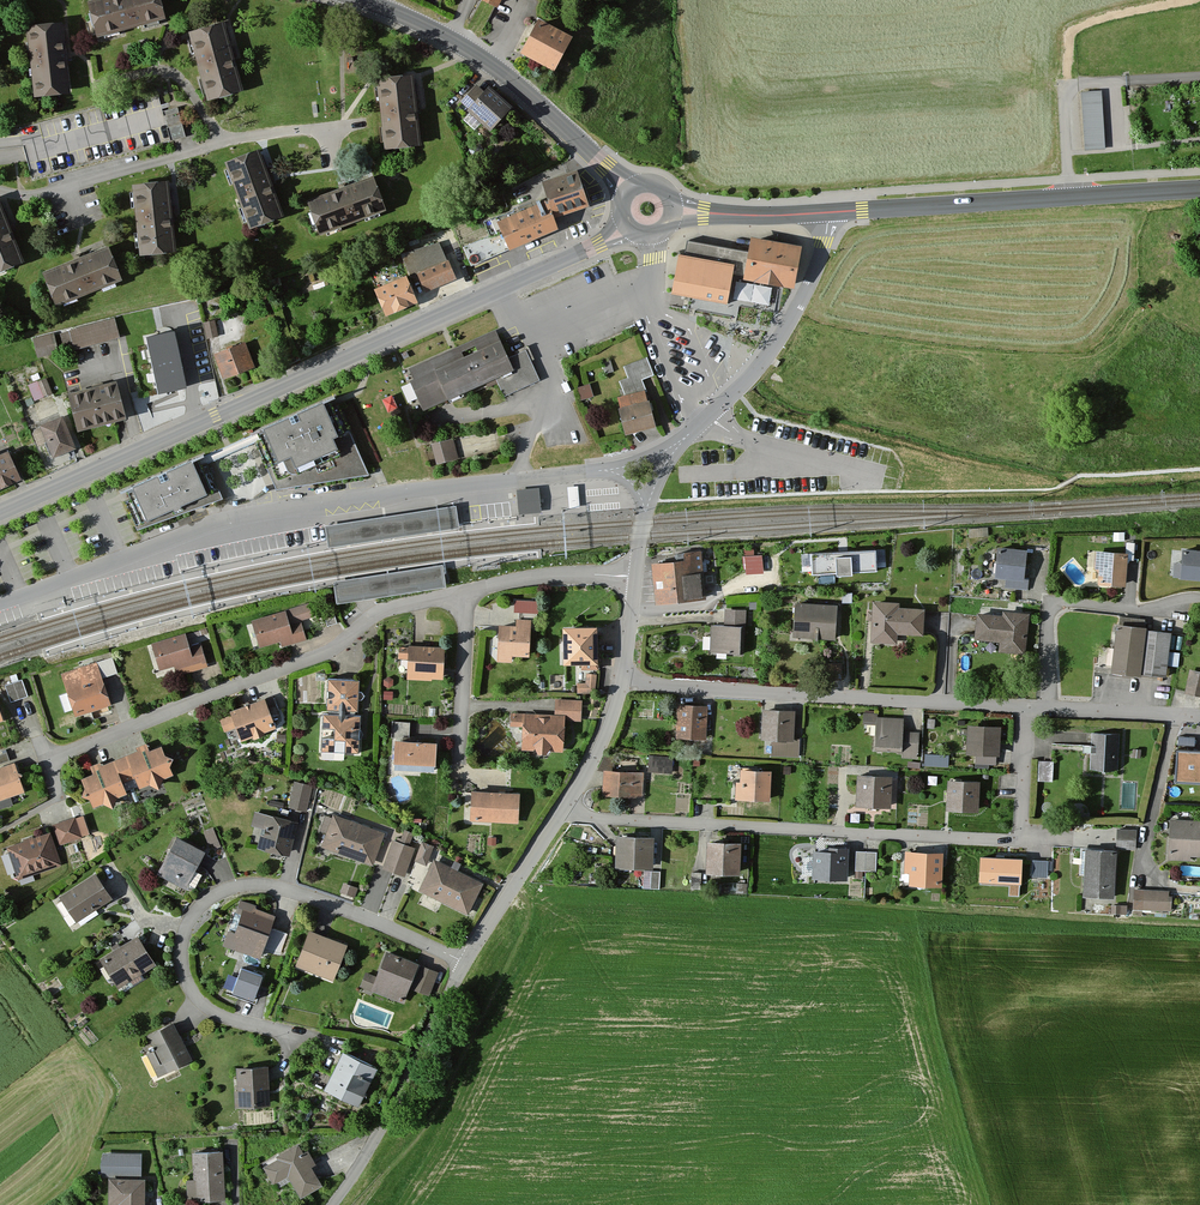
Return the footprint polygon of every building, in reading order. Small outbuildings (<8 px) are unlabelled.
[(161,0),(104,0),(91,3),(101,38),(167,21),(161,0)] [(480,3),(500,12),(505,0),(481,0),(480,3)] [(577,39),(541,22),(524,56),(559,74),(577,39)] [(72,96),(64,26),(28,30),(36,100),(72,96)] [(245,93),(225,26),(191,36),(211,103),(245,93)] [(422,148),(415,79),(379,82),(386,152),(422,148)] [(492,133),(513,109),(491,90),(487,94),(478,87),(462,105),(470,111),(468,113),(492,133)] [(1104,150),(1101,95),(1081,96),(1084,151),(1104,150)] [(285,218),(260,152),(226,165),(251,231),(285,218)] [(592,208),(578,172),(544,185),(551,202),(507,218),(507,216),(487,224),(492,239),(505,234),(511,251),(563,231),(559,221),(592,208)] [(388,214),(375,179),(310,201),(322,236),(388,214)] [(179,255),(171,183),(135,187),(142,259),(179,255)] [(0,200),(0,274),(26,264),(0,200)] [(799,246),(748,237),(746,252),(686,241),(683,255),(675,254),(668,294),(725,304),(731,279),(792,289),(799,246)] [(445,264),(438,244),(402,257),(411,280),(418,277),(425,294),(457,282),(450,262),(445,264)] [(124,282),(110,248),(44,275),(58,309),(124,282)] [(420,307),(407,278),(376,292),(388,320),(420,307)] [(217,337),(213,321),(203,323),(207,339),(217,337)] [(120,338),(115,322),(60,336),(64,353),(120,338)] [(508,360),(495,331),(405,372),(425,414),(496,381),(504,399),(540,383),(526,352),(508,360)] [(53,346),(52,338),(32,341),(34,349),(53,346)] [(185,394),(173,339),(148,344),(160,399),(185,394)] [(256,369),(246,344),(215,356),(225,381),(256,369)] [(653,379),(647,360),(615,370),(623,396),(617,397),(629,437),(659,428),(652,402),(648,403),(642,382),(653,379)] [(50,395),(45,381),(28,387),(33,401),(50,395)] [(128,420),(118,383),(71,396),(82,434),(128,420)] [(588,385),(576,389),(581,403),(593,399),(588,385)] [(276,493),(370,478),(337,402),(252,438),(276,493)] [(77,450),(65,420),(43,428),(55,459),(77,450)] [(462,449),(494,448),(494,433),(462,434),(462,449)] [(459,459),(454,441),(431,447),(435,465),(459,459)] [(11,454),(0,459),(0,493),(24,482),(11,454)] [(138,535),(222,503),(203,459),(121,495),(138,535)] [(569,507),(580,506),(579,484),(567,485),(569,507)] [(540,510),(538,488),(517,490),(519,512),(540,510)] [(460,525),(456,503),(325,523),(329,545),(460,525)] [(1096,552),(1094,570),(1100,575),(1099,586),(1126,588),(1128,561),(1134,562),(1135,544),(1126,544),(1126,554),(1096,552)] [(1025,580),(1029,552),(1001,548),(997,578),(1006,579),(1005,589),(1028,592),(1030,581),(1025,580)] [(876,550),(811,554),(812,575),(877,572),(876,550)] [(1185,550),(1182,578),(1199,580),(1199,551),(1185,550)] [(765,551),(746,552),(747,571),(766,570),(765,551)] [(696,552),(686,553),(686,561),(662,563),(666,603),(705,600),(702,560),(697,560),(696,552)] [(394,573),(333,582),(333,585),(336,604),(446,587),(443,569),(443,565),(404,571),(394,573)] [(536,609),(536,597),(515,597),(515,608),(536,609)] [(835,640),(838,606),(798,602),(795,636),(835,640)] [(924,637),(926,610),(901,608),(901,604),(874,602),(873,612),(867,612),(867,622),(873,623),(871,644),(898,646),(899,635),(924,637)] [(311,619),(308,607),(255,622),(262,648),(281,643),(282,646),(306,640),(301,621),(311,619)] [(336,625),(331,609),(322,612),(327,628),(336,625)] [(742,654),(744,612),(725,611),(724,626),(710,625),(709,652),(742,654)] [(1026,656),(1030,614),(1004,612),(1003,617),(978,614),(975,642),(1001,644),(1000,653),(1026,656)] [(530,660),(533,615),(518,614),(517,628),(501,627),(498,663),(513,665),(514,659),(530,660)] [(1167,676),(1173,635),(1148,631),(1149,629),(1144,628),(1145,622),(1120,618),(1116,650),(1109,649),(1106,667),(1114,668),(1113,673),(1144,677),(1144,673),(1167,676)] [(601,665),(601,627),(565,627),(566,665),(582,665),(582,671),(599,671),(599,665),(601,665)] [(199,663),(193,647),(187,649),(184,638),(159,647),(165,666),(175,662),(176,665),(179,664),(181,669),(199,663)] [(443,683),(445,650),(409,647),(409,649),(399,649),(398,661),(409,662),(408,681),(443,683)] [(112,706),(97,664),(60,678),(75,719),(112,706)] [(1189,670),(1183,694),(1199,698),(1199,673),(1189,670)] [(595,696),(596,676),(586,676),(586,685),(577,685),(577,696),(595,696)] [(358,714),(359,683),(327,681),(325,712),(358,714)] [(27,698),(22,683),(5,689),(10,704),(27,698)] [(265,703),(265,700),(230,713),(232,718),(219,723),(224,735),(237,730),(241,742),(275,730),(272,722),(278,720),(271,701),(265,703)] [(581,724),(583,704),(555,702),(554,717),(511,714),(510,729),(523,730),(521,752),(563,755),(565,723),(581,724)] [(706,742),(708,707),(678,706),(676,740),(706,742)] [(794,741),(795,711),(763,710),(761,741),(771,741),(771,757),(799,758),(800,741),(794,741)] [(874,726),(874,715),(863,715),(863,726),(874,726)] [(358,755),(360,718),(322,716),(320,753),(358,755)] [(903,733),(904,720),(877,719),(876,752),(903,753),(902,759),(914,759),(914,754),(920,755),(920,733),(903,733)] [(406,738),(406,725),(391,724),(390,737),(406,738)] [(1000,756),(1001,728),(971,726),(969,754),(1000,756)] [(1117,772),(1118,735),(1098,735),(1097,758),(1089,757),(1088,771),(1117,772)] [(436,772),(438,744),(396,742),(395,769),(436,772)] [(165,756),(162,748),(150,753),(147,745),(136,749),(138,753),(101,767),(100,764),(90,768),(93,776),(82,780),(86,790),(83,797),(90,801),(93,809),(104,805),(113,809),(117,800),(128,795),(124,784),(135,780),(139,790),(150,786),(161,790),(164,780),(174,776),(170,768),(173,760),(165,756)] [(1179,747),(1177,777),(1199,778),(1199,748),(1179,747)] [(926,762),(949,763),(950,753),(927,751),(926,762)] [(672,774),(672,759),(648,758),(648,773),(672,774)] [(1041,777),(1054,777),(1055,758),(1041,758),(1041,777)] [(16,765),(0,770),(0,803),(25,795),(16,765)] [(771,802),(773,772),(743,770),(742,783),(737,783),(736,800),(771,802)] [(642,798),(644,773),(605,771),(603,795),(642,798)] [(893,809),(894,778),(859,777),(858,808),(893,809)] [(937,787),(938,778),(928,777),(928,786),(937,787)] [(979,813),(980,782),(949,781),(947,811),(979,813)] [(305,814),(311,788),(293,783),(286,809),(305,814)] [(519,824),(521,794),(473,791),(471,821),(519,824)] [(287,857),(296,825),(254,814),(250,829),(262,832),(258,850),(287,857)] [(373,867),(385,835),(333,816),(332,820),(325,817),(320,833),(325,835),(320,848),(373,867)] [(88,835),(83,819),(75,821),(75,819),(51,827),(58,849),(82,840),(81,838),(88,835)] [(1171,820),(1168,862),(1191,863),(1191,859),(1199,859),(1199,822),(1171,820)] [(219,849),(212,831),(202,835),(207,847),(212,846),(214,851),(219,849)] [(1136,832),(1118,831),(1118,851),(1135,851),(1136,832)] [(413,835),(405,832),(400,844),(393,841),(381,870),(404,879),(415,851),(408,848),(413,835)] [(61,868),(50,836),(7,850),(18,882),(61,868)] [(655,869),(656,838),(618,836),(616,867),(655,869)] [(495,846),(496,838),(487,837),(487,845),(495,846)] [(204,854),(177,838),(156,875),(183,891),(204,854)] [(740,876),(742,844),(709,841),(706,873),(740,876)] [(433,849),(423,844),(415,862),(425,866),(433,849)] [(847,882),(849,849),(839,848),(839,853),(815,851),(813,880),(847,882)] [(1114,899),(1117,852),(1088,850),(1085,897),(1114,899)] [(942,888),(944,854),(905,852),(904,876),(910,877),(909,886),(942,888)] [(874,875),(876,855),(855,853),(853,873),(874,875)] [(1035,856),(1035,874),(1050,874),(1050,857),(1035,856)] [(1022,860),(980,858),(979,883),(1021,885),(1022,860)] [(483,886),(435,862),(420,892),(468,916),(483,886)] [(658,892),(660,874),(650,873),(649,891),(658,892)] [(112,902),(96,875),(59,897),(75,924),(112,902)] [(356,891),(343,886),(339,894),(352,899),(356,891)] [(746,896),(747,887),(735,886),(735,895),(746,896)] [(1168,899),(1168,892),(1133,891),(1132,914),(1172,915),(1172,899),(1168,899)] [(261,960),(276,918),(252,910),(253,906),(239,901),(223,947),(261,960)] [(223,928),(214,925),(209,938),(218,942),(223,928)] [(334,982),(348,947),(309,932),(295,967),(334,982)] [(157,966),(139,938),(101,961),(118,990),(157,966)] [(420,993),(430,970),(387,952),(377,977),(367,973),(360,989),(403,1006),(410,989),(420,993)] [(263,976),(241,968),(232,993),(253,1001),(263,976)] [(192,1062),(175,1024),(147,1037),(154,1052),(147,1055),(157,1078),(192,1062)] [(377,1070),(342,1054),(324,1092),(358,1109),(377,1070)] [(270,1108),(268,1068),(238,1069),(239,1093),(234,1094),(235,1110),(270,1108)] [(323,1186),(300,1145),(276,1158),(278,1161),(264,1169),(274,1187),(289,1178),(300,1198),(323,1186)] [(224,1202),(222,1152),(193,1154),(194,1182),(187,1182),(187,1203),(224,1202)] [(144,1181),(139,1181),(140,1156),(104,1155),(103,1180),(109,1180),(109,1204),(144,1204),(144,1181)]
